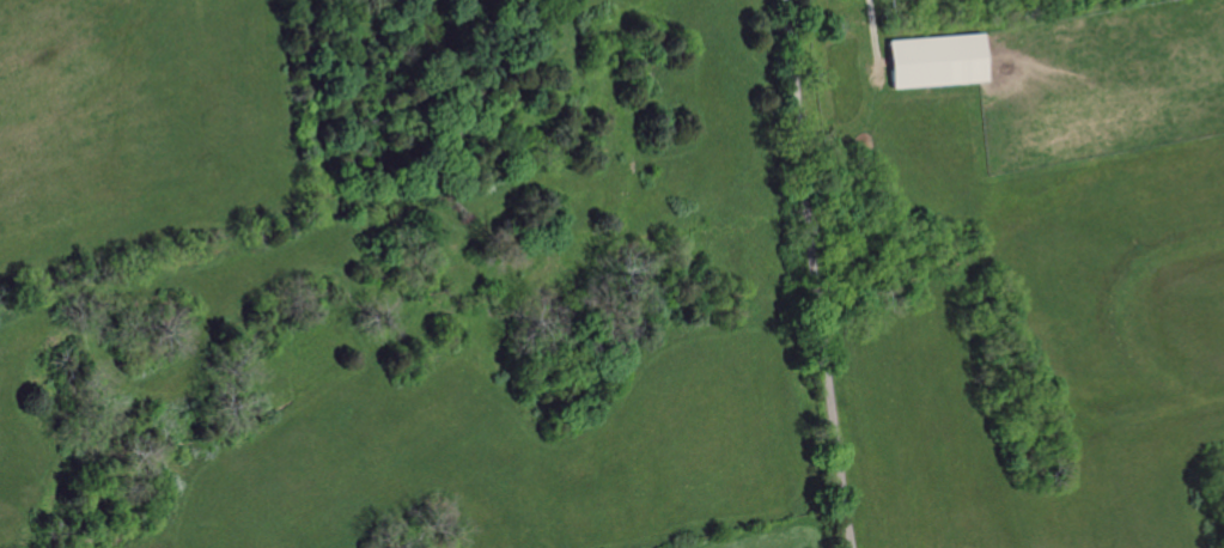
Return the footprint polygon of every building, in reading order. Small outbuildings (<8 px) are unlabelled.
[(883,40),(885,88),(981,84),(979,36),(883,40)]
